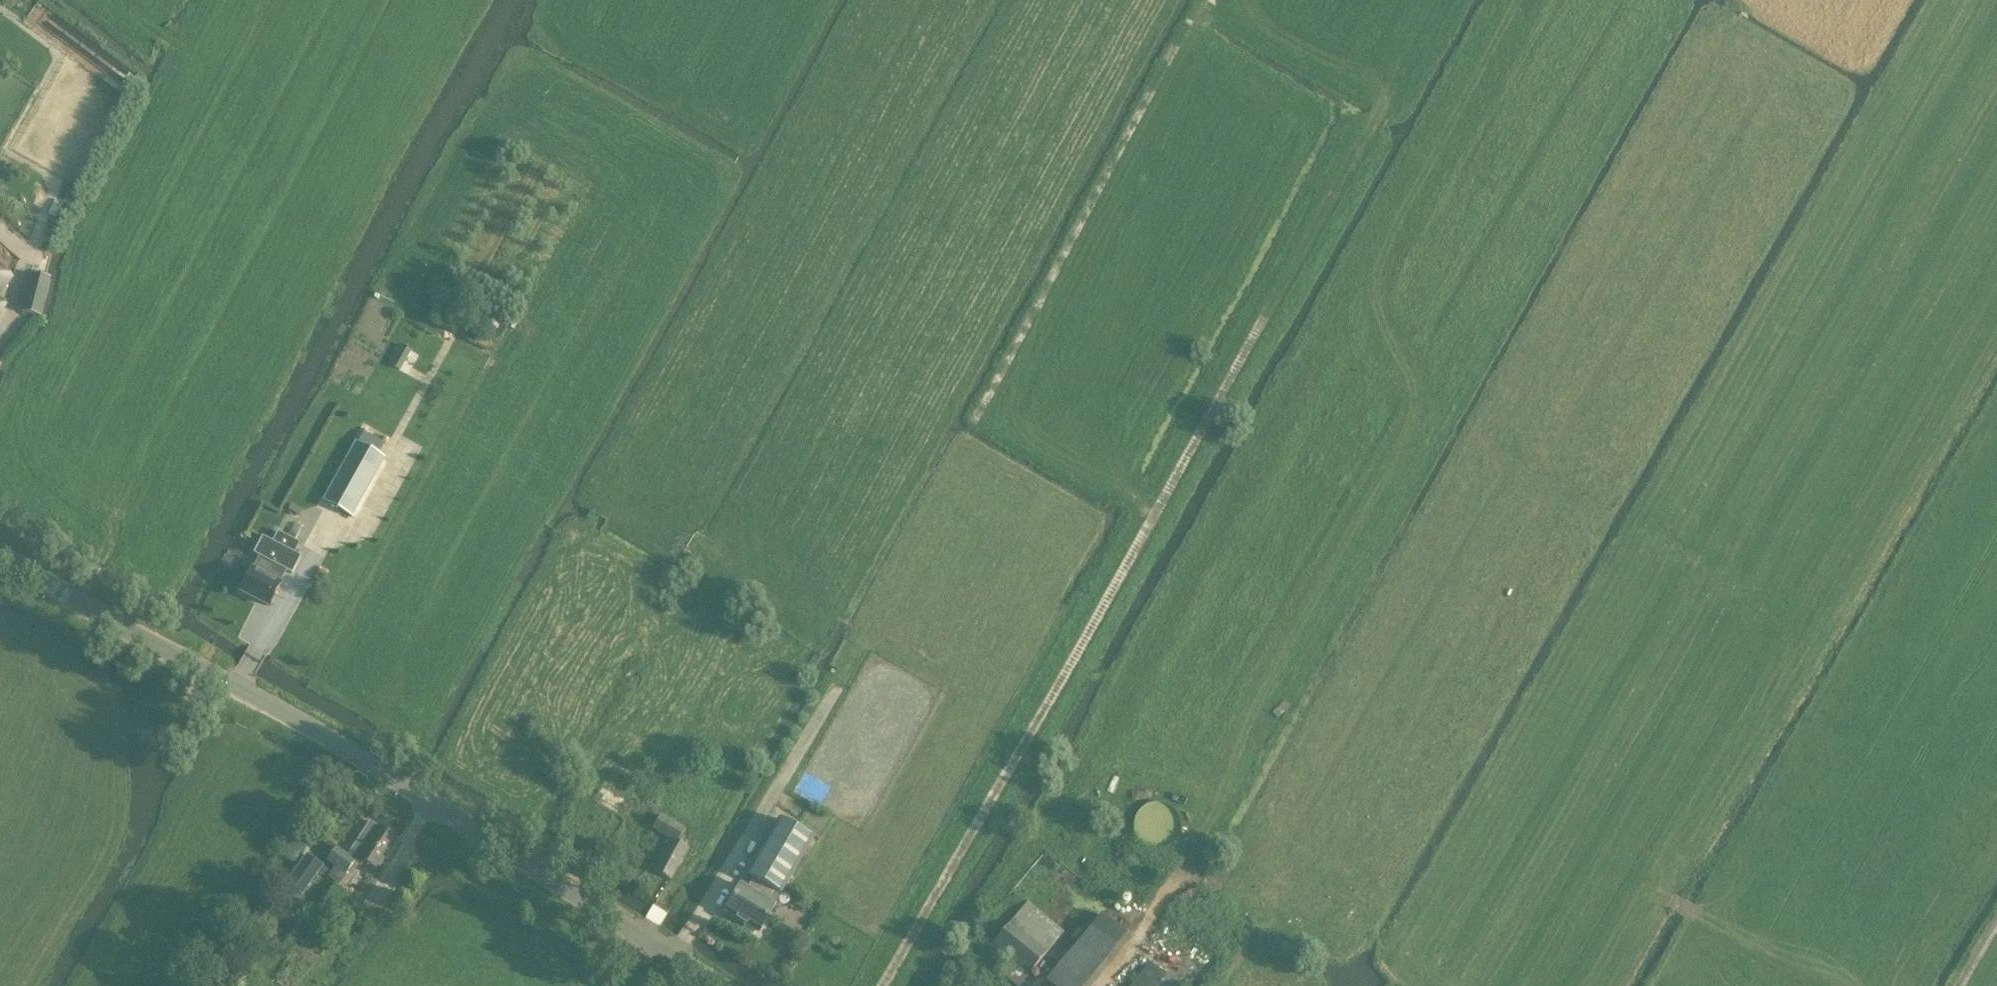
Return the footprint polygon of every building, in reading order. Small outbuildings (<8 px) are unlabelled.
[(13,278),(11,277),(0,267),(0,295),(13,278)] [(43,317),(50,278),(30,274),(23,313),(43,317)] [(398,344),(389,363),(400,368),(408,349),(398,344)] [(357,443),(324,502),(352,517),(385,459),(357,443)] [(292,505),(289,510),(300,515),(303,510),(292,505)] [(252,571),(241,593),(269,607),(280,585),(280,584),(286,571),(292,574),(301,557),(290,552),(296,541),(277,532),(272,542),(262,537),(253,555),(260,558),(253,571),(252,571)] [(322,569),(320,574),(325,577),(328,572),(322,569)] [(1147,806),(1147,805),(1145,806),(1143,809),(1140,811),(1138,815),(1137,817),(1136,820),(1135,824),(1135,828),(1135,831),(1137,837),(1139,841),(1142,845),(1144,847),(1149,849),(1152,850),(1157,851),(1166,850),(1170,848),(1174,846),(1178,842),(1181,836),(1182,832),(1183,828),(1182,823),(1180,817),(1178,813),(1174,809),(1171,806),(1166,804),(1162,803),(1157,803),(1152,804),(1147,806)] [(677,843),(685,829),(662,816),(654,830),(668,837),(650,868),(671,880),(688,849),(677,843)] [(781,895),(814,840),(779,819),(748,873),(754,877),(748,888),(742,884),(725,912),(745,924),(744,926),(745,930),(753,935),(758,933),(759,932),(760,933),(776,906),(769,902),(775,891),(781,895)] [(378,869),(397,841),(370,823),(347,857),(336,848),(327,862),(337,868),(330,879),(340,886),(355,864),(361,868),(366,861),(378,869)] [(297,830),(282,852),(296,862),(311,840),(297,830)] [(303,895),(324,866),(307,854),(286,883),(303,895)] [(993,946),(1027,974),(1062,931),(1027,903),(993,946)] [(1046,984),(1049,985),(1087,985),(1126,939),(1101,918),(1046,984)] [(1028,974),(1027,974),(1010,960),(1000,975),(1016,985),(1019,985),(1022,982),(1028,974)] [(1147,970),(1133,985),(1167,985),(1147,970)]
